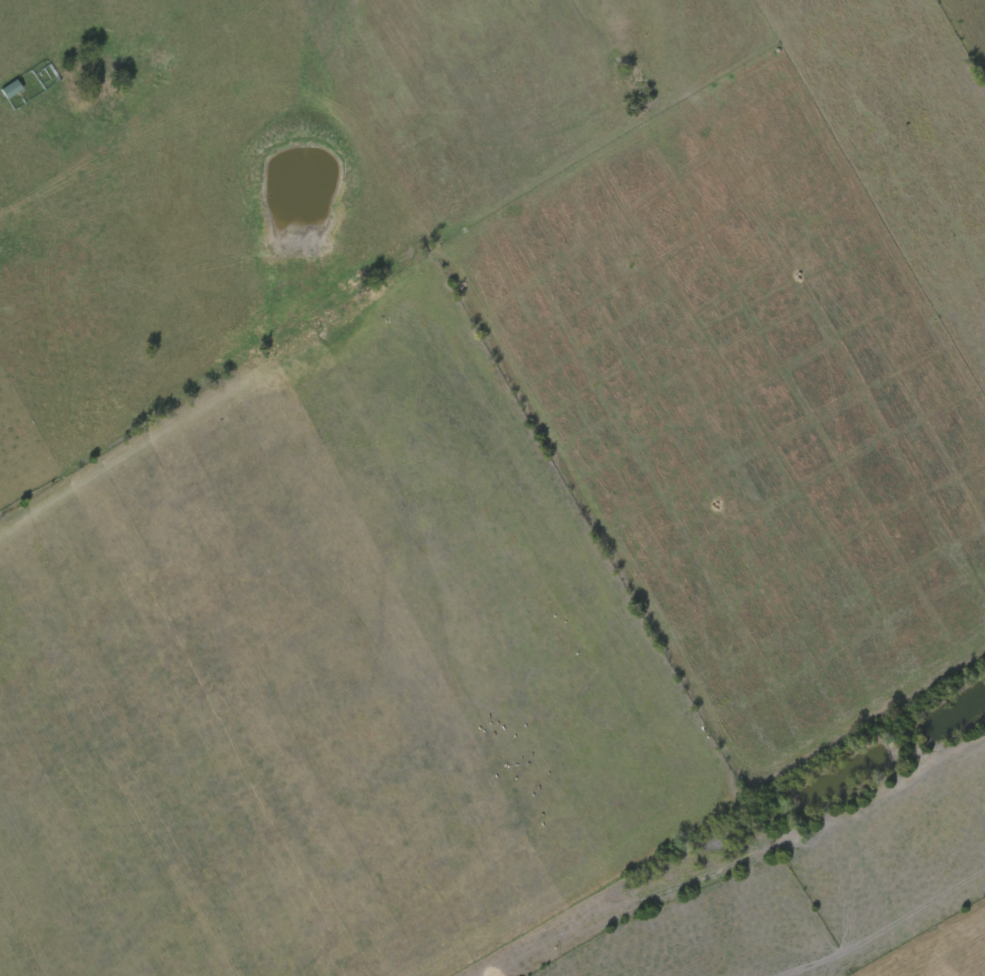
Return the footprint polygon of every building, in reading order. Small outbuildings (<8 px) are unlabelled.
[(0,89),(6,99),(22,90),(17,80),(0,89)]
